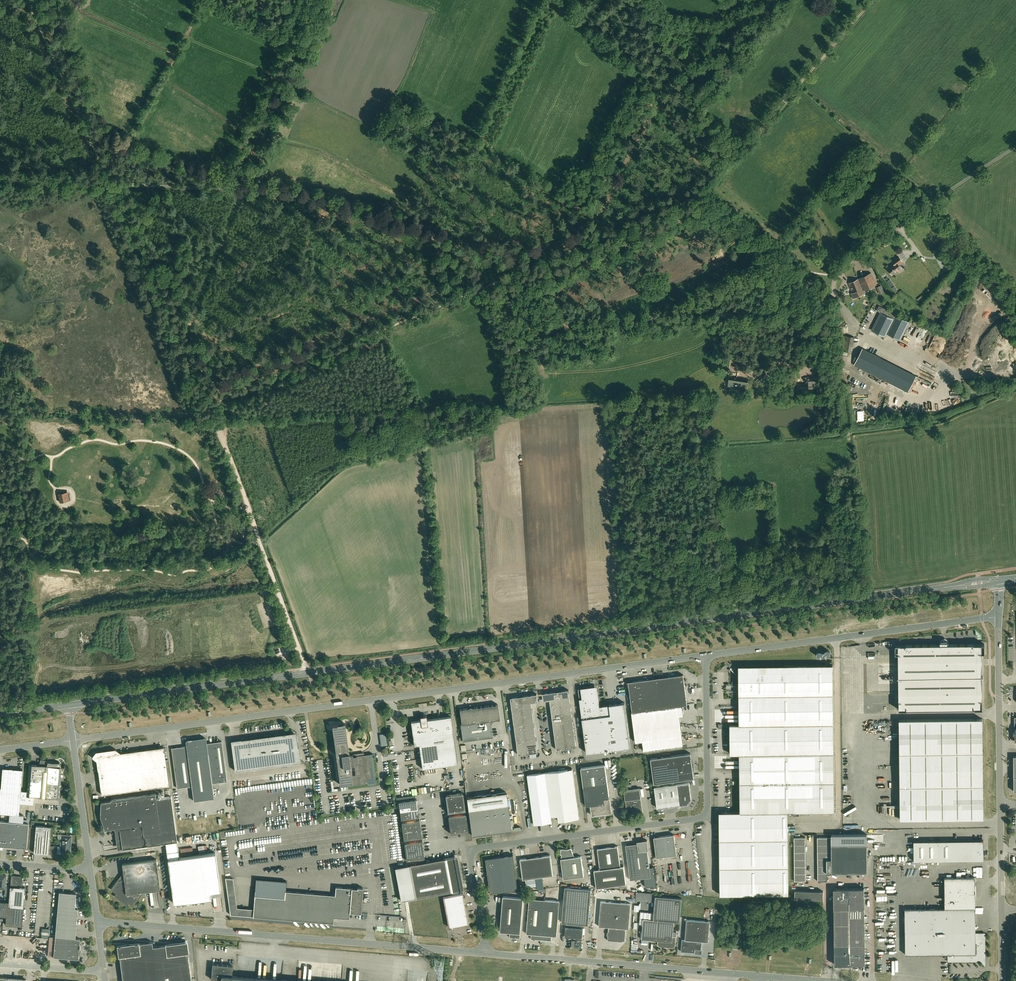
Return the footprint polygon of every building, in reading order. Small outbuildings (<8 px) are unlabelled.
[(893,275),(902,268),(899,264),(902,261),(898,256),(892,260),(895,263),(888,268),(893,275)] [(853,293),(851,293),(853,298),(865,293),(864,290),(876,284),(871,273),(848,283),(853,293)] [(804,280),(801,285),(807,288),(810,283),(804,280)] [(880,312),(872,330),(885,337),(887,333),(901,340),(906,329),(908,325),(909,322),(896,316),(897,314),(883,307),(880,312)] [(862,348),(854,365),(858,367),(865,370),(873,354),(866,350),(862,348)] [(917,376),(873,354),(865,370),(908,392),(914,380),(917,376)] [(758,378),(763,383),(767,379),(768,379),(770,377),(765,372),(758,378)] [(730,377),(728,386),(747,389),(748,380),(737,378),(730,377)] [(806,378),(806,385),(797,385),(797,390),(814,389),(814,384),(816,384),(816,378),(806,378)] [(71,500),(69,491),(58,493),(60,502),(71,500)] [(981,644),(947,644),(947,641),(948,641),(940,641),(940,644),(898,645),(899,677),(898,677),(899,677),(899,710),(982,709),(982,677),(983,677),(983,676),(982,676),(981,644)] [(730,753),(740,753),(740,812),(721,812),(719,812),(719,814),(720,892),(720,894),(720,895),(722,895),(722,894),(789,894),(788,811),(834,811),(833,723),(833,665),(785,665),(784,665),(739,666),(739,686),(739,724),(730,724),(730,753)] [(662,693),(685,689),(683,674),(660,677),(662,693)] [(647,710),(664,708),(662,693),(660,677),(643,680),(647,710)] [(647,710),(643,680),(628,682),(632,712),(642,711),(647,710)] [(587,753),(609,750),(603,705),(600,706),(599,701),(597,686),(592,686),(592,687),(578,689),(587,753)] [(687,705),(685,689),(662,693),(664,708),(682,705),(687,705)] [(560,698),(570,697),(569,692),(569,690),(559,691),(560,698)] [(560,698),(559,691),(542,693),(543,695),(543,701),(550,700),(560,698)] [(521,704),(531,702),(538,701),(537,696),(537,694),(520,696),(521,704)] [(511,705),(521,704),(520,696),(511,697),(511,700),(511,705)] [(561,705),(571,704),(570,697),(560,698),(561,705)] [(560,698),(550,700),(551,707),(561,705),(560,698)] [(522,711),(532,709),(531,702),(521,704),(522,711)] [(609,704),(603,705),(609,750),(631,747),(625,702),(609,704)] [(468,708),(460,709),(462,724),(460,724),(463,741),(493,737),(491,724),(495,720),(500,719),(498,704),(473,707),(470,705),(468,708)] [(521,704),(511,705),(512,712),(522,711),(521,704)] [(571,704),(561,705),(562,713),(572,711),(571,704)] [(561,705),(551,707),(552,714),(562,713),(561,705)] [(664,708),(647,710),(642,711),(632,712),(634,732),(681,726),(680,716),(684,715),(682,705),(664,708)] [(523,718),(533,716),(532,709),(522,711),(523,718)] [(522,711),(512,712),(513,719),(523,718),(522,711)] [(573,718),(572,711),(562,713),(563,720),(573,718)] [(562,713),(552,714),(553,721),(563,720),(562,713)] [(420,750),(425,749),(426,758),(421,759),(422,768),(452,764),(457,764),(451,716),(427,719),(427,715),(420,716),(421,720),(411,721),(412,725),(414,745),(419,745),(420,750)] [(534,723),(533,716),(523,718),(524,725),(534,723)] [(524,725),(523,718),(513,719),(514,726),(524,725)] [(564,727),(573,725),(573,718),(563,720),(564,727)] [(900,819),(983,818),(982,719),(899,720),(900,819)] [(563,720),(553,721),(554,728),(564,727),(563,720)] [(348,785),(351,785),(368,783),(367,779),(372,778),(370,768),(371,767),(370,760),(371,760),(370,754),(373,754),(373,753),(364,754),(357,755),(356,753),(349,754),(349,752),(345,723),(332,725),(339,772),(340,782),(340,784),(344,784),(347,783),(348,785)] [(525,732),(535,731),(534,723),(524,725),(525,732)] [(525,732),(524,725),(514,726),(515,733),(525,732)] [(565,734),(574,733),(573,725),(564,727),(565,734)] [(636,742),(643,741),(682,736),(681,726),(634,732),(636,742)] [(565,734),(564,727),(554,728),(555,735),(565,734)] [(526,739),(536,738),(535,731),(525,732),(526,739)] [(292,732),(242,739),(242,740),(231,742),(235,771),(300,762),(297,736),(295,736),(292,734),(292,732)] [(525,732),(515,733),(516,740),(526,739),(525,732)] [(565,741),(575,740),(574,733),(565,734),(565,741)] [(565,734),(555,735),(556,742),(565,741),(565,734)] [(684,746),(682,736),(643,741),(644,751),(684,746)] [(172,748),(177,788),(192,786),(194,801),(214,798),(212,783),(227,781),(222,741),(207,743),(206,739),(205,739),(204,739),(204,737),(197,738),(196,739),(192,740),(191,739),(187,740),(186,741),(187,746),(172,748)] [(527,746),(537,745),(536,738),(526,739),(527,746)] [(517,748),(527,746),(526,739),(516,740),(517,748)] [(565,741),(566,748),(576,747),(576,745),(575,740),(565,741)] [(565,741),(556,742),(556,747),(557,750),(566,748),(565,741)] [(527,746),(528,754),(538,752),(538,750),(537,745),(527,746)] [(518,755),(528,754),(527,746),(517,748),(518,753),(518,755)] [(98,770),(99,770),(101,788),(100,789),(101,789),(102,794),(169,785),(164,747),(159,748),(158,747),(157,748),(145,749),(143,749),(143,750),(130,751),(129,751),(128,752),(121,753),(116,749),(96,751),(92,757),(97,760),(98,770)] [(694,778),(693,770),(691,753),(651,758),(654,784),(694,778)] [(60,776),(60,762),(51,763),(50,761),(41,760),(39,765),(30,764),(27,795),(59,797),(60,782),(59,781),(59,776),(60,776)] [(600,816),(604,815),(604,813),(612,812),(610,797),(609,797),(605,765),(581,768),(586,806),(591,805),(592,815),(600,814),(600,816)] [(23,769),(3,768),(1,788),(0,787),(0,813),(19,815),(23,769)] [(545,772),(527,775),(534,824),(552,822),(551,816),(558,816),(559,821),(579,818),(572,769),(545,772)] [(681,805),(684,804),(688,804),(688,802),(690,800),(691,800),(689,782),(678,783),(681,805)] [(669,806),(680,805),(681,805),(678,783),(666,785),(669,806)] [(657,808),(659,808),(669,806),(666,785),(654,786),(657,808)] [(643,812),(641,798),(640,787),(624,790),(625,800),(627,814),(643,812)] [(448,813),(466,810),(463,792),(445,795),(448,813)] [(467,797),(468,809),(472,835),(511,830),(511,824),(514,824),(513,820),(510,820),(508,804),(506,792),(467,797)] [(115,828),(115,829),(120,829),(122,848),(166,843),(177,841),(177,837),(174,820),(171,796),(156,798),(156,793),(111,799),(111,800),(101,802),(100,816),(105,829),(115,828)] [(400,810),(418,808),(417,799),(399,801),(400,810)] [(418,808),(400,810),(401,819),(419,817),(418,808)] [(466,813),(448,815),(450,833),(468,831),(466,813)] [(403,831),(420,828),(419,819),(401,822),(403,831)] [(12,847),(14,822),(0,820),(0,846),(12,847)] [(29,823),(14,822),(12,847),(27,848),(29,823)] [(50,845),(51,833),(51,827),(36,826),(34,852),(49,854),(49,852),(52,852),(52,853),(61,854),(61,850),(62,846),(61,846),(50,845)] [(420,828),(403,831),(404,840),(422,837),(420,828)] [(656,857),(677,855),(674,834),(654,837),(656,857)] [(832,834),(832,837),(832,841),(832,844),(831,844),(831,846),(832,850),(832,854),(831,857),(849,857),(867,857),(867,843),(867,834),(832,834)] [(62,835),(61,846),(62,846),(61,850),(70,851),(71,836),(62,835)] [(405,851),(423,849),(422,840),(404,842),(405,851)] [(637,843),(626,845),(630,879),(643,878),(644,878),(645,887),(656,885),(654,866),(650,867),(647,850),(648,850),(647,840),(637,841),(637,843)] [(984,860),(984,859),(983,859),(983,841),(983,840),(914,841),(914,861),(984,860)] [(212,898),(212,897),(211,892),(221,891),(216,852),(179,857),(177,841),(166,843),(174,903),(212,898)] [(597,849),(600,869),(611,868),(620,866),(618,846),(597,849)] [(581,856),(574,857),(573,857),(572,854),(573,853),(571,848),(567,849),(561,849),(560,854),(562,854),(561,859),(564,879),(584,876),(581,856)] [(423,849),(405,851),(407,860),(424,858),(423,849)] [(486,858),(490,893),(518,889),(513,855),(486,858)] [(550,855),(520,859),(523,879),(553,875),(550,855)] [(849,857),(831,857),(832,859),(832,872),(849,872),(849,857)] [(867,857),(849,857),(849,872),(867,872),(867,857)] [(444,858),(410,865),(395,868),(401,901),(416,898),(450,891),(444,858)] [(142,894),(142,892),(161,889),(156,859),(122,864),(123,872),(124,880),(117,881),(111,889),(116,893),(114,896),(127,906),(129,903),(133,906),(142,894)] [(620,866),(611,868),(600,869),(594,870),(596,888),(626,884),(624,866),(620,866)] [(5,889),(5,885),(11,886),(11,884),(6,883),(6,875),(0,875),(0,888),(5,889)] [(22,926),(23,908),(25,887),(22,887),(23,877),(22,877),(19,876),(18,877),(16,877),(15,876),(12,876),(11,876),(11,884),(11,886),(10,886),(9,902),(5,901),(3,916),(6,916),(6,924),(22,926)] [(905,954),(931,954),(940,954),(948,954),(948,961),(972,961),(981,961),(983,962),(985,960),(985,947),(985,933),(976,933),(975,877),(945,877),(945,908),(905,909),(905,954)] [(287,881),(256,878),(253,916),(333,923),(334,917),(349,918),(350,912),(361,913),(363,888),(358,887),(357,888),(336,886),(335,895),(286,891),(287,881)] [(588,924),(591,889),(565,887),(562,922),(566,922),(565,936),(575,937),(577,938),(577,937),(578,937),(577,939),(583,939),(584,924),(588,924)] [(849,888),(833,888),(834,901),(849,900),(849,888)] [(849,908),(864,908),(864,888),(849,888),(849,900),(849,908)] [(59,892),(58,907),(75,908),(76,893),(59,892)] [(448,927),(458,925),(467,926),(467,923),(469,923),(467,916),(463,893),(443,897),(447,920),(448,927)] [(510,932),(510,937),(520,938),(523,898),(503,896),(500,931),(510,932)] [(673,936),(674,921),(680,922),(682,898),(655,896),(653,919),(643,919),(642,939),(658,940),(658,943),(658,945),(659,946),(660,947),(661,947),(662,947),(662,946),(664,946),(664,947),(672,947),(674,947),(675,946),(675,945),(676,936),(673,936)] [(531,939),(541,940),(544,899),(529,898),(526,933),(531,934),(531,939)] [(544,899),(541,940),(551,941),(552,936),(557,936),(560,901),(544,899)] [(609,927),(608,931),(608,940),(622,941),(623,940),(625,941),(626,928),(629,928),(631,903),(601,901),(599,926),(609,927)] [(57,922),(77,923),(78,908),(75,908),(58,907),(57,922)] [(695,949),(701,950),(702,941),(708,942),(710,921),(686,919),(685,939),(682,939),(681,951),(695,952),(695,949)] [(75,938),(77,923),(57,922),(55,936),(68,937),(75,938)] [(849,923),(849,929),(849,932),(864,932),(864,923),(849,923)] [(50,929),(42,928),(42,938),(49,938),(50,929)] [(834,934),(834,944),(849,944),(849,938),(849,934),(834,934)] [(54,956),(66,958),(67,948),(68,937),(55,936),(54,956)] [(80,939),(75,938),(68,937),(67,948),(80,949),(81,948),(81,946),(80,944),(80,939)] [(123,980),(157,980),(153,947),(152,942),(118,946),(123,980)] [(153,947),(157,980),(192,980),(186,942),(153,947)] [(850,964),(849,954),(849,944),(834,944),(834,964),(834,965),(850,964)] [(858,954),(858,964),(865,964),(864,944),(849,944),(849,954),(858,954)] [(79,959),(80,949),(67,948),(66,958),(79,959)] [(849,954),(850,964),(858,964),(858,954),(849,954)] [(232,975),(233,965),(213,964),(211,979),(221,980),(301,980),(232,975)]
